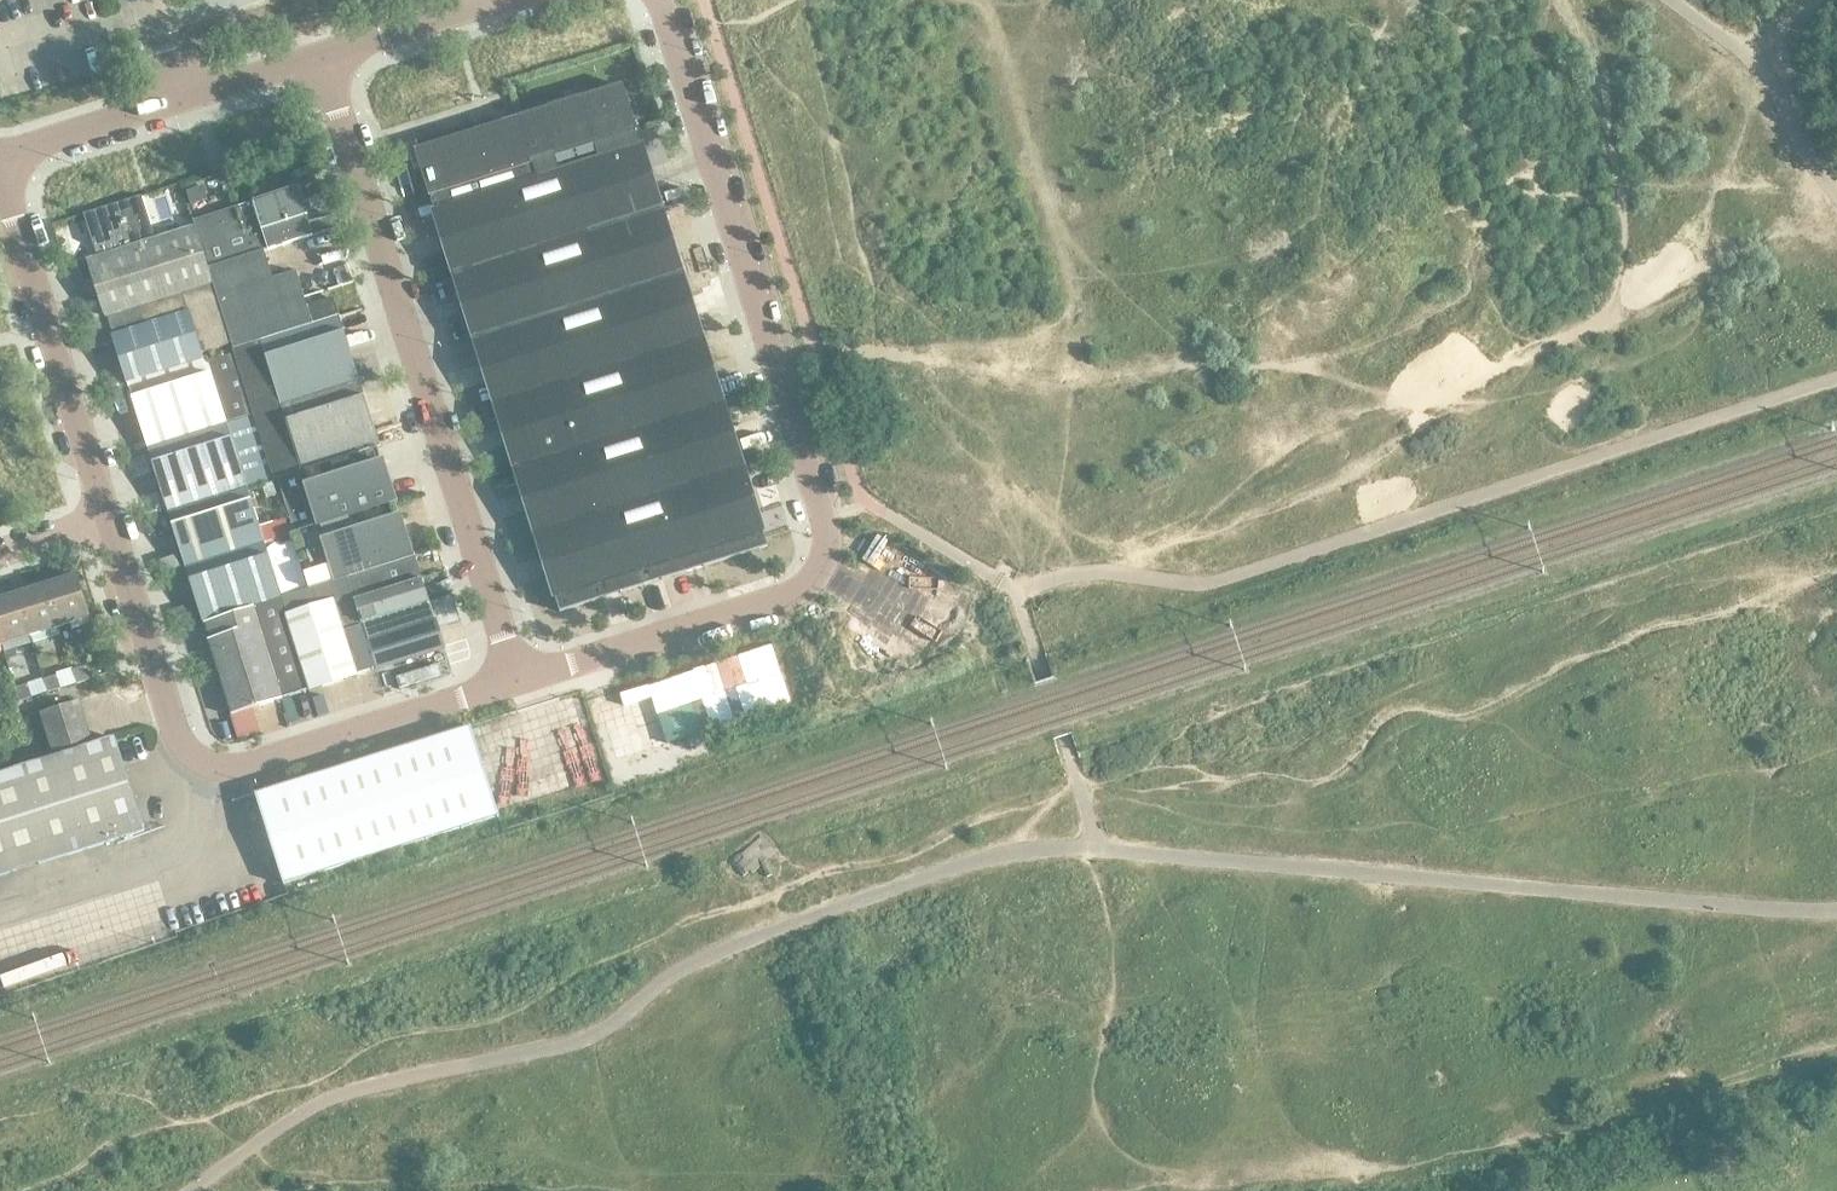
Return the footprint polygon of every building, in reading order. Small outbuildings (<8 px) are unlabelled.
[(766,546),(622,85),(415,150),(559,611),(766,546)] [(258,216),(268,249),(312,235),(306,216),(308,215),(299,186),(253,201),(258,216)] [(85,214),(98,257),(157,238),(143,195),(85,214)] [(268,249),(258,216),(246,220),(241,205),(194,220),(195,226),(209,269),(264,251),(268,249)] [(157,238),(98,257),(89,260),(101,299),(77,307),(82,324),(213,283),(209,269),(195,226),(157,238)] [(234,349),(312,324),(307,307),(296,272),(293,262),(270,269),(264,251),(209,269),(213,283),(232,344),(234,349)] [(347,265),(333,270),(339,285),(352,281),(347,265)] [(115,343),(128,384),(202,360),(200,354),(232,344),(213,283),(82,324),(90,350),(115,343)] [(312,324),(339,316),(333,299),(307,307),(312,324)] [(252,414),(359,380),(339,316),(312,324),(234,349),(232,350),(252,414)] [(206,359),(202,360),(128,384),(147,447),(252,414),(232,350),(231,350),(232,355),(207,362),(206,359)] [(275,478),(379,445),(359,380),(252,414),(272,479),(275,478)] [(252,414),(147,447),(167,512),(269,480),(250,417),(252,416),(272,479),(252,414)] [(290,534),(397,501),(379,445),(275,478),(292,532),(290,533),(290,534)] [(290,534),(290,533),(279,537),(276,526),(273,527),(266,506),(276,502),(269,480),(167,512),(185,567),(290,534)] [(346,578),(414,556),(397,501),(290,534),(307,590),(346,578)] [(202,622),(202,623),(253,607),(280,598),(307,590),(290,534),(185,567),(195,602),(171,609),(177,629),(202,622)] [(421,579),(414,556),(346,578),(353,601),(421,579)] [(47,585),(59,626),(89,617),(76,576),(47,585)] [(361,626),(353,601),(346,578),(307,590),(280,598),(309,689),(309,691),(375,670),(361,626)] [(361,626),(429,604),(428,602),(421,579),(353,601),(361,626)] [(30,636),(59,626),(47,585),(17,595),(30,636)] [(30,636),(17,595),(0,600),(0,645),(30,636)] [(451,595),(428,602),(429,604),(434,621),(437,629),(460,621),(452,595),(451,595)] [(287,697),(309,689),(280,598),(253,607),(281,701),(288,723),(298,721),(292,703),(287,697)] [(361,626),(375,670),(443,649),(437,629),(434,621),(429,604),(361,626)] [(281,701),(253,607),(202,623),(239,741),(256,736),(249,710),(281,701)] [(652,709),(778,675),(771,647),(645,680),(652,709)] [(17,668),(35,667),(34,652),(15,654),(17,668)] [(72,670),(76,683),(89,679),(84,666),(72,670)] [(43,679),(47,692),(60,688),(55,675),(43,679)] [(15,688),(18,701),(30,697),(26,684),(15,688)] [(40,713),(52,752),(89,740),(77,702),(40,713)] [(469,727),(457,730),(254,794),(282,885),(498,817),(469,727)] [(92,745),(0,774),(0,875),(143,831),(114,738),(92,745)]
